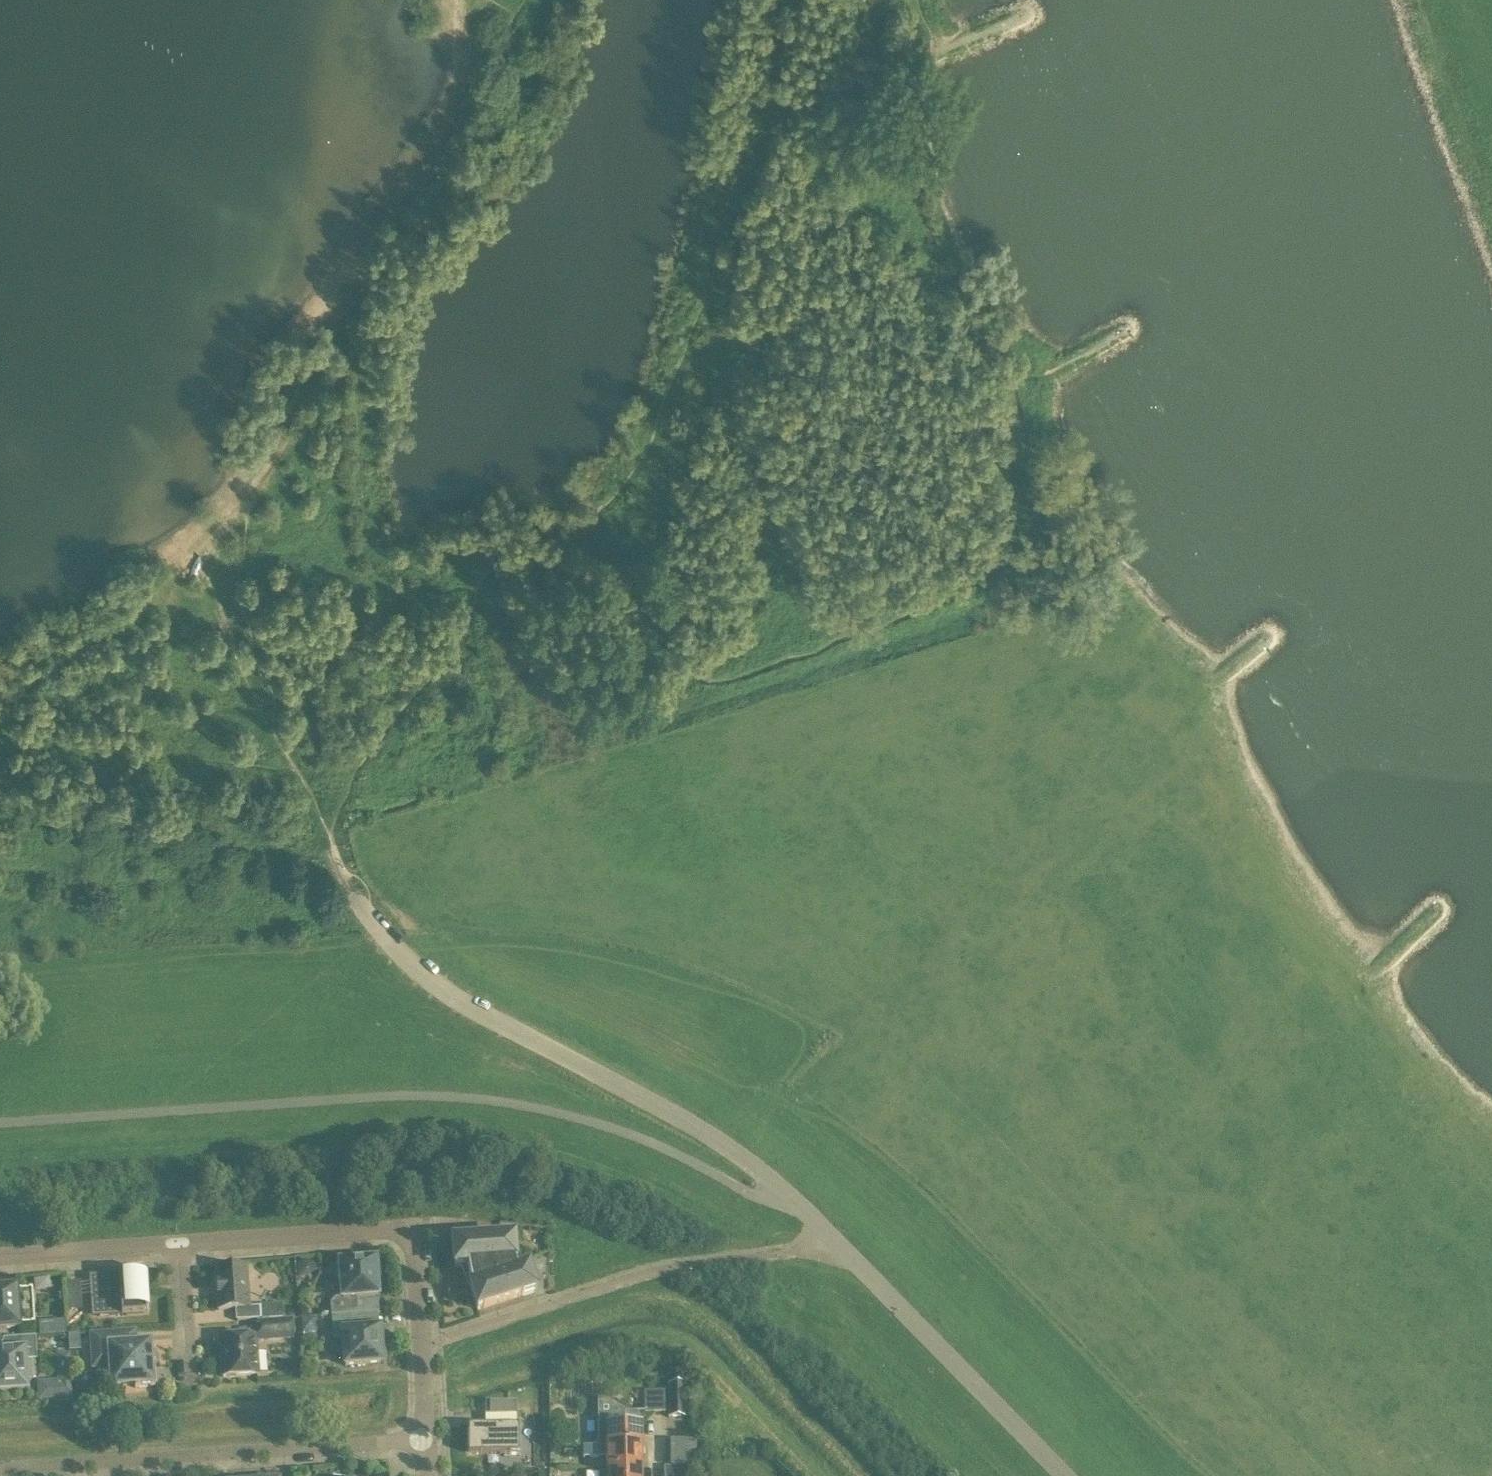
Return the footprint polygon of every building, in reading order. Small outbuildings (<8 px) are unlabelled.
[(528,1267),(516,1271),(514,1263),(515,1263),(513,1238),(452,1242),(454,1267),(467,1266),(470,1286),(469,1286),(477,1310),(535,1291),(528,1267)] [(375,1263),(375,1261),(339,1263),(342,1298),(338,1298),(331,1306),(331,1316),(363,1314),(362,1298),(377,1297),(376,1277),(380,1277),(379,1263),(375,1263)] [(236,1321),(260,1319),(259,1306),(249,1307),(246,1267),(215,1270),(218,1310),(235,1309),(236,1321)] [(118,1272),(118,1273),(88,1275),(91,1318),(146,1314),(143,1270),(118,1272)] [(64,1283),(66,1312),(82,1311),(80,1282),(64,1283)] [(34,1324),(32,1289),(16,1290),(16,1288),(8,1288),(8,1284),(0,1285),(0,1329),(19,1328),(18,1325),(34,1324)] [(274,1318),(284,1317),(283,1305),(273,1305),(274,1318)] [(364,1330),(363,1314),(331,1316),(333,1338),(342,1337),(344,1365),(382,1363),(382,1358),(385,1355),(385,1347),(381,1344),(380,1328),(364,1330)] [(259,1340),(293,1338),(291,1320),(257,1323),(259,1340)] [(301,1321),(302,1335),(317,1334),(316,1320),(301,1321)] [(40,1338),(48,1337),(47,1324),(39,1324),(40,1338)] [(78,1334),(67,1335),(68,1350),(79,1350),(78,1334)] [(36,1360),(35,1337),(5,1339),(6,1352),(0,1352),(0,1392),(26,1390),(26,1385),(36,1375),(34,1360),(36,1360)] [(135,1388),(155,1387),(154,1369),(150,1369),(148,1348),(127,1350),(126,1337),(92,1339),(93,1360),(103,1359),(104,1367),(111,1366),(112,1386),(134,1385),(135,1388)] [(223,1377),(257,1375),(254,1337),(220,1339),(223,1377)] [(37,1397),(37,1400),(71,1398),(71,1395),(68,1353),(59,1354),(61,1384),(36,1386),(37,1397)] [(301,1366),(287,1367),(288,1380),(302,1379),(301,1366)] [(667,1385),(668,1419),(686,1418),(685,1384),(667,1385)] [(655,1391),(655,1413),(665,1413),(665,1390),(655,1391)] [(516,1415),(516,1403),(489,1402),(489,1415),(516,1415)] [(624,1446),(640,1446),(640,1418),(623,1418),(623,1416),(598,1416),(598,1445),(598,1451),(621,1450),(624,1446)] [(518,1454),(518,1426),(468,1426),(468,1454),(518,1454)] [(640,1446),(624,1446),(621,1450),(598,1451),(598,1458),(607,1458),(607,1473),(598,1474),(641,1472),(641,1467),(640,1446)] [(675,1466),(663,1466),(663,1471),(688,1470),(687,1455),(675,1456),(675,1466)]
